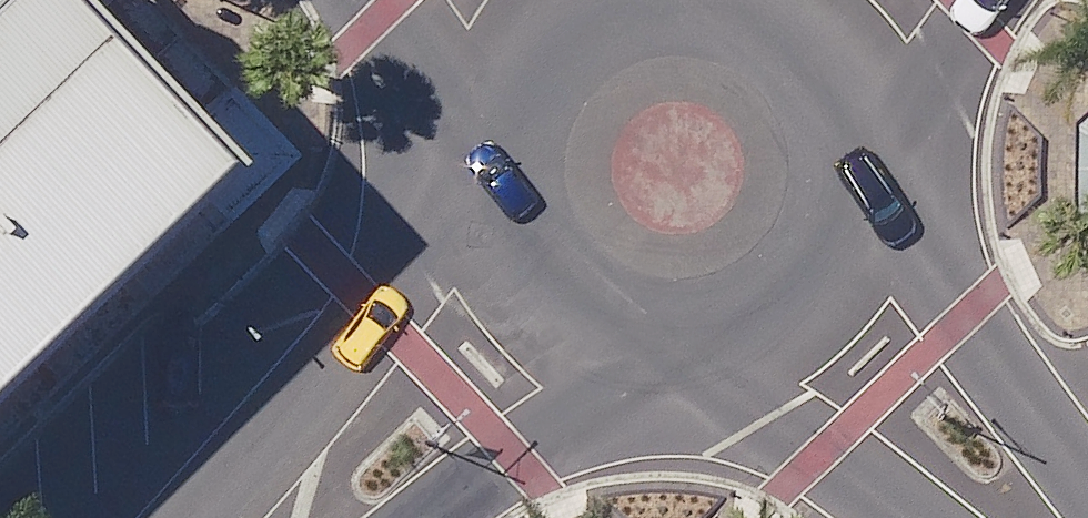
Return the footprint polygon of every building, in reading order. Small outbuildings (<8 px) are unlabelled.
[(0,119),(0,224),(53,175),(0,119)]
